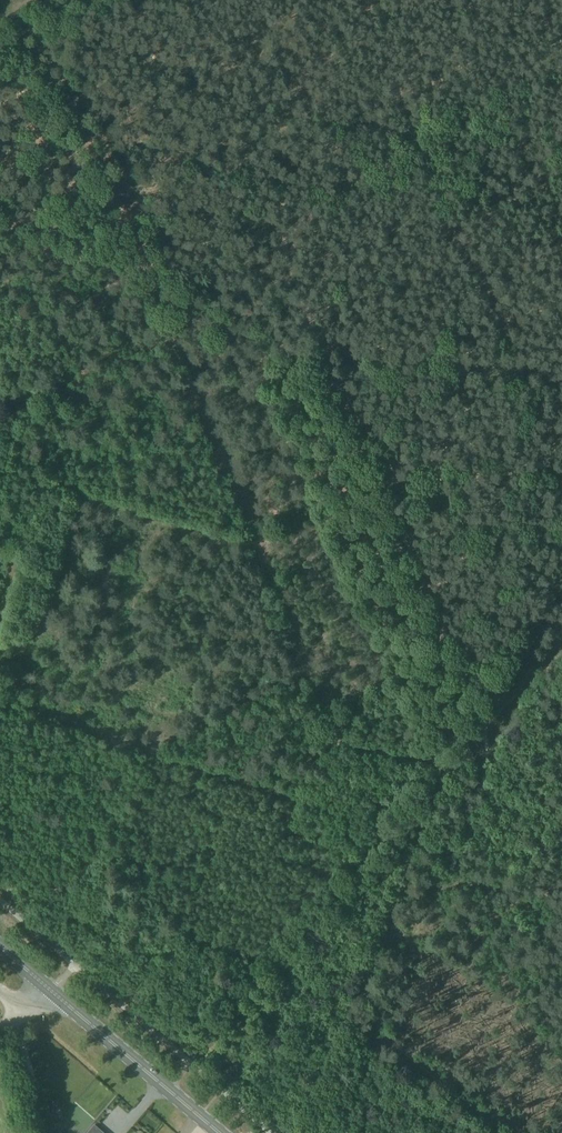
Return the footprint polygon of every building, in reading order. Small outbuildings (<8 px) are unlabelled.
[(86,1132),(105,1132),(94,1124),(86,1132)]
